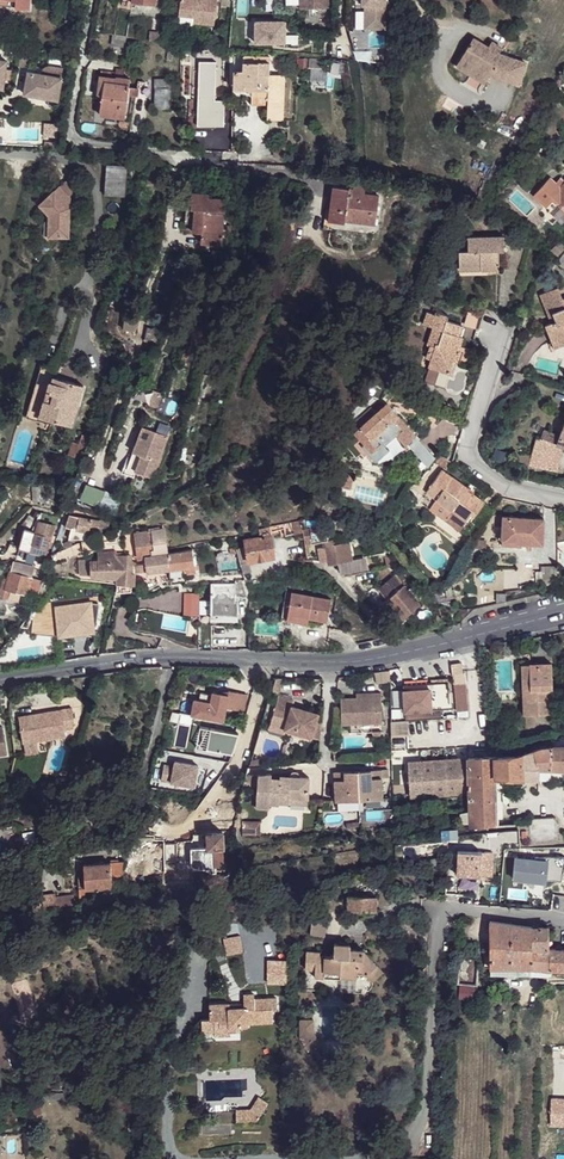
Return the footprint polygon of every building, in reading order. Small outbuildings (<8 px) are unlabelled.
[(13,0),(12,7),(12,9),(22,10),(26,10),(27,7),(28,0),(12,0),(13,0)] [(178,14),(195,17),(195,22),(213,26),(217,0),(179,0),(178,14)] [(368,27),(389,27),(390,0),(366,0),(366,3),(369,3),(368,27)] [(164,24),(154,22),(154,29),(163,30),(164,24)] [(288,23),(257,22),(257,43),(287,44),(288,23)] [(147,28),(146,37),(162,39),(163,30),(154,29),(147,28)] [(128,35),(115,34),(114,41),(120,41),(118,53),(126,54),(128,35)] [(475,37),(463,57),(488,72),(490,72),(519,83),(527,61),(500,52),(489,45),(475,37)] [(492,40),(489,45),(500,52),(503,46),(492,40)] [(234,70),(234,85),(252,86),(251,90),(251,102),(267,103),(267,119),(282,120),(284,75),(269,75),(269,56),(244,56),(243,70),(234,70)] [(327,70),(327,61),(298,57),(296,67),(327,70)] [(488,72),(463,57),(458,65),(485,81),(490,72),(488,72)] [(99,98),(97,113),(121,117),(125,94),(134,95),(136,87),(126,86),(127,80),(120,79),(121,70),(113,69),(112,73),(99,71),(98,76),(94,96),(99,98)] [(59,77),(26,71),(21,93),(55,99),(59,77)] [(167,108),(168,90),(154,89),(153,107),(167,108)] [(128,167),(108,166),(106,197),(125,198),(128,167)] [(69,179),(61,186),(71,197),(79,190),(69,179)] [(561,189),(549,179),(538,189),(533,194),(547,207),(553,199),(552,198),(561,189)] [(365,185),(353,183),(353,188),(354,188),(353,194),(357,195),(358,192),(364,193),(365,185)] [(374,225),(379,196),(364,193),(358,192),(357,195),(353,194),(354,188),(340,186),(333,184),(329,208),(333,209),(332,220),(333,220),(343,222),(344,217),(360,220),(360,222),(374,225)] [(561,189),(552,198),(553,199),(563,209),(563,185),(561,189)] [(61,186),(41,204),(50,214),(50,221),(50,236),(70,237),(71,197),(61,186)] [(222,239),(225,212),(227,212),(229,200),(211,198),(211,195),(194,193),(192,209),(197,209),(194,232),(203,233),(203,237),(222,239)] [(474,274),(493,273),(492,253),(497,253),(496,239),(460,241),(461,255),(452,256),(453,270),(474,268),(474,274)] [(555,263),(563,270),(563,252),(555,263)] [(561,299),(557,288),(539,296),(550,319),(553,318),(554,323),(552,324),(545,326),(553,344),(563,340),(563,298),(561,299)] [(469,349),(459,346),(462,337),(460,336),(457,335),(460,324),(445,320),(447,315),(434,312),(434,315),(426,312),(422,325),(431,328),(426,346),(429,346),(426,358),(431,360),(429,365),(451,372),(453,361),(457,363),(458,357),(466,359),(469,349)] [(464,326),(475,328),(477,314),(466,312),(464,326)] [(171,351),(175,340),(166,337),(162,348),(171,351)] [(555,350),(563,346),(563,340),(553,344),(555,350)] [(26,418),(41,423),(42,418),(49,392),(47,392),(51,377),(53,377),(55,372),(56,372),(58,366),(43,362),(26,418)] [(56,372),(55,372),(53,377),(69,382),(70,377),(56,372)] [(72,426),(84,386),(69,382),(53,377),(51,377),(47,392),(49,392),(42,418),(72,426)] [(403,450),(414,440),(383,408),(358,432),(351,439),(376,466),(387,455),(374,442),(385,432),(403,450)] [(168,438),(142,428),(132,454),(140,457),(134,473),(135,474),(152,480),(168,438)] [(557,472),(563,446),(556,444),(557,443),(537,436),(531,455),(528,464),(528,466),(548,470),(557,472)] [(67,457),(80,462),(88,439),(82,437),(78,446),(72,444),(67,457)] [(418,440),(410,448),(426,464),(434,457),(418,440)] [(528,464),(531,455),(521,452),(518,461),(522,462),(528,464)] [(477,515),(483,505),(471,497),(469,500),(465,496),(466,494),(468,492),(441,474),(426,496),(436,503),(429,514),(459,534),(473,513),(477,515)] [(350,495),(350,494),(353,478),(345,476),(341,493),(348,495),(350,495)] [(84,482),(77,498),(116,515),(123,498),(84,482)] [(30,486),(32,502),(39,501),(38,486),(30,486)] [(29,516),(23,526),(28,530),(35,520),(29,516)] [(69,538),(84,539),(85,532),(88,533),(90,519),(79,517),(78,520),(76,528),(72,528),(70,531),(69,538)] [(76,528),(78,520),(69,518),(66,529),(70,531),(72,528),(76,528)] [(504,518),(502,541),(518,542),(518,544),(523,544),(543,545),(545,520),(504,518)] [(99,521),(90,519),(88,533),(97,534),(97,532),(99,521)] [(108,523),(99,521),(97,532),(106,531),(108,523)] [(300,521),(291,523),(293,535),(302,533),(302,531),(300,521)] [(55,527),(38,522),(35,533),(31,543),(33,544),(48,548),(55,527)] [(268,528),(259,529),(260,537),(269,536),(269,533),(268,528)] [(303,531),(302,531),(302,533),(303,540),(305,540),(305,543),(311,543),(309,529),(309,528),(303,530),(303,531)] [(327,531),(309,529),(311,543),(311,544),(324,542),(327,541),(327,531)] [(35,533),(24,530),(18,549),(30,552),(33,544),(31,543),(35,533)] [(163,530),(135,533),(138,558),(144,557),(167,554),(167,553),(166,549),(163,530)] [(260,537),(243,540),(245,549),(247,561),(274,557),(271,536),(269,536),(260,537)] [(70,539),(63,542),(66,548),(73,545),(70,539)] [(348,543),(334,546),(337,563),(352,560),(348,543)] [(48,548),(33,544),(30,552),(45,555),(48,548)] [(328,547),(325,547),(328,564),(337,563),(334,546),(328,547)] [(247,561),(245,549),(237,550),(241,562),(247,561)] [(192,550),(167,553),(167,554),(168,569),(184,567),(184,571),(195,570),(192,550)] [(92,560),(92,574),(118,577),(117,582),(133,583),(133,572),(134,565),(134,563),(130,560),(130,555),(125,554),(117,555),(117,551),(99,552),(99,560),(92,560)] [(145,564),(146,571),(168,569),(167,554),(144,557),(145,564)] [(92,574),(92,560),(91,558),(80,559),(80,574),(92,574)] [(352,560),(337,563),(340,575),(367,568),(365,559),(352,560)] [(145,564),(134,565),(133,572),(146,571),(145,564)] [(30,569),(15,565),(13,571),(28,576),(30,569)] [(542,583),(559,582),(558,566),(541,567),(542,583)] [(31,576),(28,576),(13,571),(10,570),(5,585),(2,584),(0,590),(0,595),(1,596),(5,597),(7,588),(26,594),(31,576)] [(405,571),(397,577),(405,586),(413,579),(405,571)] [(397,577),(379,591),(404,620),(421,605),(405,586),(397,577)] [(235,580),(235,583),(234,601),(237,601),(237,595),(244,595),(244,587),(241,580),(235,580)] [(237,615),(237,601),(234,601),(235,583),(211,582),(210,614),(237,615)] [(457,589),(448,590),(449,598),(458,597),(457,589)] [(281,618),(289,613),(293,593),(286,592),(281,618)] [(331,600),(293,593),(289,613),(306,617),(326,620),(331,600)] [(200,617),(200,598),(200,596),(185,596),(185,617),(200,617)] [(90,602),(55,607),(56,623),(58,636),(93,632),(90,602)] [(289,613),(281,618),(305,623),(306,617),(289,613)] [(56,623),(31,620),(30,634),(58,636),(56,623)] [(552,692),(551,666),(529,667),(529,692),(525,693),(526,716),(549,715),(548,692),(552,692)] [(529,692),(529,667),(520,667),(522,716),(526,716),(525,693),(529,692)] [(375,684),(388,684),(388,672),(375,674),(375,684)] [(468,711),(466,674),(456,675),(457,683),(454,685),(456,712),(468,711)] [(451,710),(450,695),(446,695),(446,685),(427,686),(427,691),(401,693),(402,721),(439,718),(438,711),(451,710)] [(192,699),(190,715),(222,720),(224,707),(242,709),(244,692),(226,689),(225,693),(210,691),(210,694),(198,692),(197,700),(192,699)] [(340,699),(340,725),(380,724),(379,694),(370,694),(371,699),(356,699),(340,699)] [(290,701),(276,697),(269,722),(284,726),(282,731),(319,740),(320,723),(314,722),(316,714),(289,707),(290,701)] [(19,716),(23,745),(25,745),(36,743),(65,737),(64,729),(70,728),(73,722),(71,708),(38,713),(38,718),(32,719),(32,714),(19,716)] [(284,726),(269,722),(267,731),(282,735),(282,731),(284,726)] [(403,722),(389,723),(390,740),(404,740),(403,722)] [(196,726),(201,747),(230,751),(231,740),(233,740),(234,732),(196,726)] [(36,743),(25,745),(27,755),(38,753),(36,743)] [(540,748),(521,755),(522,779),(538,781),(538,771),(548,771),(552,748),(540,748)] [(552,748),(548,771),(551,771),(563,772),(563,748),(552,748)] [(497,811),(496,778),(522,779),(521,755),(516,756),(491,757),(467,759),(468,794),(469,812),(497,811)] [(467,759),(407,762),(407,765),(408,787),(408,796),(408,798),(426,797),(468,794),(467,759)] [(250,763),(248,769),(261,767),(260,760),(250,761),(250,763)] [(173,768),(164,766),(159,781),(192,790),(198,769),(175,763),(173,768)] [(356,768),(359,799),(382,797),(380,766),(356,768)] [(333,769),(335,801),(359,799),(356,768),(333,769)] [(538,771),(538,781),(551,781),(551,771),(548,771),(538,771)] [(57,784),(66,781),(68,774),(64,772),(55,779),(57,784)] [(307,779),(297,778),(297,777),(297,776),(296,774),(294,773),(291,773),(289,774),(288,775),(288,777),(278,777),(278,779),(269,778),(270,774),(257,777),(254,809),(267,810),(267,806),(276,806),(276,805),(287,805),(287,799),(306,801),(307,779)] [(231,798),(220,799),(220,807),(231,807),(231,798)] [(469,825),(470,829),(498,827),(497,811),(469,812),(469,825)] [(461,825),(469,825),(469,812),(461,814),(461,825)] [(529,842),(558,840),(557,833),(557,823),(553,819),(529,820),(528,821),(529,842)] [(254,830),(241,830),(241,839),(254,839),(254,830)] [(456,830),(441,832),(442,844),(458,842),(456,830)] [(208,835),(208,849),(198,848),(199,869),(215,869),(216,866),(224,867),(224,858),(223,834),(208,835)] [(136,846),(132,846),(130,859),(124,878),(139,880),(140,873),(142,861),(143,851),(148,852),(149,845),(136,843),(136,846)] [(492,853),(458,853),(458,879),(492,879),(492,853)] [(535,860),(514,858),(511,883),(547,887),(547,881),(560,882),(563,857),(535,857),(535,860)] [(85,889),(84,878),(78,879),(79,900),(116,899),(124,873),(126,862),(110,863),(111,888),(85,889)] [(110,863),(84,865),(84,878),(85,889),(111,888),(110,863)] [(52,895),(39,896),(40,907),(41,907),(52,906),(52,909),(72,907),(70,897),(52,899),(52,895)] [(348,912),(375,912),(375,897),(348,896),(348,912)] [(323,922),(309,921),(307,937),(321,938),(323,922)] [(489,921),(490,968),(531,968),(532,949),(532,927),(489,921)] [(532,927),(532,949),(547,949),(547,948),(547,934),(547,929),(546,926),(532,927)] [(372,983),(381,974),(362,952),(350,950),(349,946),(334,946),(333,959),(319,958),(319,954),(306,954),(305,971),(314,971),(314,979),(340,980),(340,978),(356,979),(356,972),(362,972),(372,983)] [(531,968),(546,969),(549,969),(549,949),(547,948),(547,949),(532,949),(531,968)] [(549,949),(549,969),(563,970),(563,949),(556,949),(549,949)] [(531,975),(549,976),(549,975),(549,969),(546,969),(531,968),(531,975)] [(277,1016),(276,999),(254,999),(254,995),(243,995),(243,1005),(209,1006),(210,1029),(214,1029),(215,1036),(230,1036),(231,1034),(240,1033),(239,1028),(248,1028),(248,1026),(272,1025),(272,1017),(277,1016)] [(310,1025),(296,1025),(296,1038),(305,1053),(317,1046),(311,1035),(310,1025)] [(230,1036),(215,1036),(215,1042),(240,1041),(240,1033),(231,1034),(230,1036)] [(140,1053),(125,1054),(126,1064),(141,1062),(140,1053)] [(248,1111),(233,1112),(233,1123),(254,1122),(265,1105),(256,1099),(248,1111)] [(41,1115),(40,1107),(32,1108),(33,1116),(41,1115)] [(140,1131),(132,1131),(132,1139),(140,1140),(140,1139),(140,1131)]
